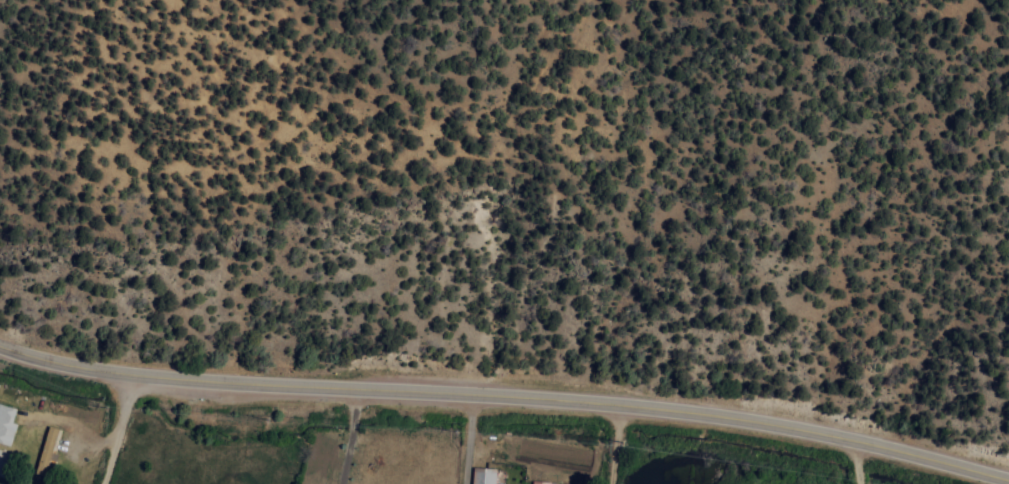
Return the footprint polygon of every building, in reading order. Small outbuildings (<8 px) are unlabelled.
[(16,424),(11,423),(15,409),(0,404),(0,443),(9,446),(16,424)] [(58,429),(47,426),(34,474),(44,477),(58,429)] [(473,468),(472,483),(495,483),(496,469),(473,468)]
